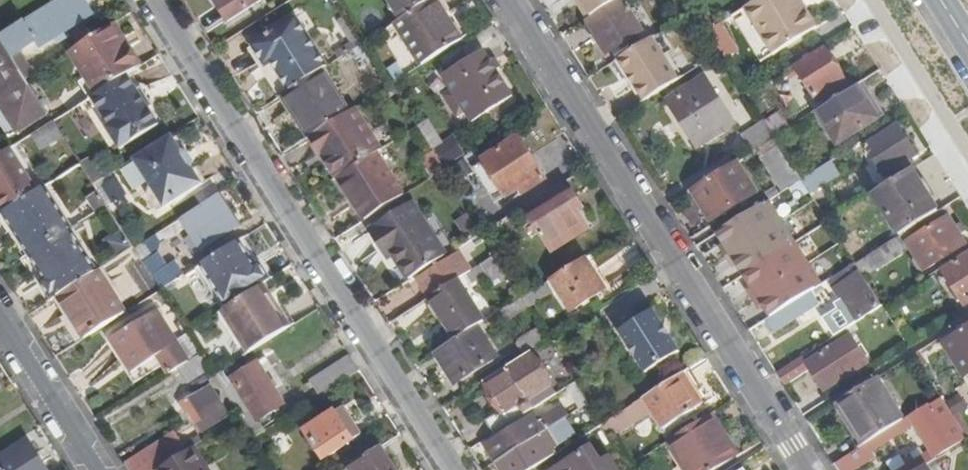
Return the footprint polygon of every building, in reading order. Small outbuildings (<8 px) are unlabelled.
[(35,75),(21,54),(37,43),(40,48),(91,14),(82,0),(57,0),(50,5),(0,36),(0,38),(27,80),(35,75)] [(227,20),(257,0),(214,0),(227,20)] [(403,19),(433,0),(390,0),(403,19)] [(403,19),(394,25),(421,67),(463,40),(437,0),(433,0),(403,19)] [(588,19),(592,17),(581,0),(576,0),(588,19)] [(618,0),(581,0),(592,17),(618,0)] [(586,20),(608,55),(643,32),(623,0),(618,0),(592,17),(588,19),(586,20)] [(745,9),(774,56),(818,28),(800,0),(799,0),(794,3),(792,0),(759,0),(745,9)] [(272,62),(290,91),(322,71),(328,67),(296,18),(252,46),(265,67),(272,62)] [(339,23),(351,43),(355,49),(361,46),(344,20),(339,23)] [(119,43),(124,40),(114,24),(72,51),(99,93),(127,75),(136,70),(119,43)] [(721,54),(725,60),(738,52),(720,24),(707,32),(712,41),(721,54)] [(650,100),(687,74),(658,33),(621,59),(650,100)] [(402,66),(412,60),(398,37),(388,44),(402,66)] [(8,138),(48,113),(27,80),(0,38),(0,124),(8,138)] [(141,67),(124,40),(119,43),(136,70),(141,67)] [(721,54),(712,41),(701,48),(709,61),(721,54)] [(335,53),(339,60),(355,49),(351,43),(335,53)] [(826,51),(796,70),(815,98),(844,79),(826,51)] [(445,78),(454,92),(467,112),(474,123),(511,99),(482,54),(445,78)] [(310,137),(348,113),(322,71),(290,91),(282,97),(308,138),(310,137)] [(99,93),(90,98),(109,128),(106,130),(119,151),(160,127),(150,111),(154,108),(143,91),(139,93),(127,75),(99,93)] [(698,149),(734,126),(703,78),(667,101),(698,149)] [(885,116),(864,83),(816,113),(837,147),(885,116)] [(467,112),(454,92),(446,97),(458,118),(467,112)] [(341,177),(380,153),(382,151),(356,108),(348,113),(310,137),(321,155),(326,152),(341,177)] [(55,120),(32,135),(42,150),(65,135),(55,120)] [(775,139),(765,123),(743,137),(753,153),(775,139)] [(897,126),(865,147),(884,178),(917,157),(897,126)] [(203,186),(193,170),(189,170),(181,157),(182,153),(172,137),(122,169),(141,198),(147,195),(159,214),(203,186)] [(518,138),(483,160),(506,198),(541,176),(518,138)] [(14,147),(0,156),(0,206),(5,214),(42,190),(14,147)] [(189,152),(182,153),(181,157),(189,170),(193,170),(197,164),(189,152)] [(326,152),(321,155),(337,180),(340,177),(341,177),(326,152)] [(341,177),(340,177),(367,219),(407,194),(380,153),(341,177)] [(421,162),(431,179),(440,173),(444,171),(433,154),(421,162)] [(768,169),(783,193),(789,189),(793,187),(802,181),(786,157),(768,169)] [(91,162),(83,167),(95,186),(102,181),(91,162)] [(737,163),(691,192),(711,224),(756,195),(737,163)] [(802,181),(810,195),(838,177),(830,163),(802,181)] [(95,186),(83,167),(81,165),(68,173),(65,175),(84,203),(88,200),(99,193),(95,186)] [(903,235),(938,212),(912,170),(873,195),(900,237),(903,235)] [(117,181),(99,193),(108,207),(126,196),(117,181)] [(802,181),(793,187),(804,205),(813,199),(810,195),(802,181)] [(555,187),(524,207),(553,252),(588,230),(576,211),(581,208),(572,192),(562,198),(555,187)] [(3,215),(30,257),(72,230),(61,215),(45,188),(42,190),(5,214),(3,215)] [(795,199),(789,189),(783,193),(762,206),(768,216),(795,199)] [(99,193),(88,200),(96,215),(108,207),(99,193)] [(823,198),(810,195),(813,199),(828,223),(836,219),(823,198)] [(218,196),(157,235),(162,244),(188,228),(195,239),(201,249),(201,250),(238,228),(218,196)] [(392,255),(409,280),(446,256),(411,204),(370,230),(388,257),(392,255)] [(811,208),(787,223),(797,239),(780,250),(791,267),(808,256),(820,274),(844,259),(811,208)] [(479,235),(467,216),(456,223),(468,242),(479,235)] [(855,265),(864,279),(911,248),(926,271),(966,246),(947,217),(908,242),(903,235),(900,237),(869,256),(855,265)] [(119,253),(132,244),(121,229),(108,239),(119,253)] [(72,230),(30,257),(29,257),(44,282),(40,285),(51,302),(58,298),(96,273),(98,272),(72,230)] [(853,232),(840,241),(855,265),(869,256),(853,232)] [(162,244),(157,235),(145,243),(153,256),(158,253),(162,244)] [(201,249),(195,239),(188,243),(194,253),(201,249)] [(145,243),(134,249),(161,292),(184,277),(175,263),(175,262),(167,267),(158,253),(153,256),(145,243)] [(263,285),(269,282),(259,267),(254,270),(238,243),(201,266),(227,308),(259,288),(263,285)] [(44,282),(29,257),(20,263),(47,305),(51,302),(40,285),(44,282)] [(496,288),(509,280),(494,257),(428,299),(455,341),(477,327),(484,322),(464,290),(487,275),(496,288)] [(944,273),(966,306),(967,305),(967,257),(944,273)] [(585,258),(551,280),(572,312),(606,290),(585,258)] [(181,259),(175,263),(184,277),(190,274),(181,259)] [(838,312),(848,329),(882,307),(864,279),(855,265),(828,282),(844,308),(838,312)] [(96,273),(58,298),(85,340),(123,316),(96,273)] [(553,292),(546,283),(521,299),(527,309),(553,292)] [(263,285),(259,288),(270,307),(271,307),(275,304),(263,285)] [(227,308),(221,312),(247,355),(289,328),(275,304),(271,307),(270,307),(259,288),(227,308)] [(797,302),(805,314),(820,305),(812,292),(797,302)] [(757,295),(736,308),(750,331),(764,322),(771,318),(757,295)] [(521,299),(503,310),(509,320),(527,309),(521,299)] [(771,318),(764,322),(772,335),(805,314),(797,302),(771,318)] [(156,357),(169,376),(179,369),(189,363),(180,348),(157,311),(111,342),(123,359),(131,355),(140,368),(156,357)] [(679,354),(668,337),(664,339),(658,330),(662,328),(652,312),(618,333),(645,376),(679,354)] [(477,327),(455,341),(435,353),(455,384),(497,358),(477,327)] [(945,342),(967,377),(967,327),(945,342)] [(530,352),(547,341),(539,328),(519,342),(527,354),(530,352)] [(668,337),(662,328),(658,330),(664,339),(668,337)] [(867,365),(845,331),(778,373),(778,374),(786,387),(811,371),(825,392),(867,365)] [(185,345),(180,348),(189,363),(195,359),(185,345)] [(557,395),(530,352),(527,354),(483,381),(502,411),(486,422),(494,435),(557,395)] [(132,373),(140,368),(131,355),(123,359),(132,373)] [(195,359),(189,363),(179,369),(188,384),(210,370),(201,355),(195,359)] [(309,383),(319,399),(360,373),(350,357),(309,383)] [(230,378),(225,369),(214,376),(241,418),(254,440),(265,432),(258,421),(282,405),(255,363),(230,378)] [(602,426),(611,440),(653,413),(663,429),(701,405),(682,375),(602,426)] [(904,421),(877,378),(836,404),(863,446),(904,421)] [(581,410),(588,405),(582,395),(581,397),(573,385),(568,388),(581,410)] [(209,388),(184,404),(203,433),(228,417),(209,388)] [(843,459),(850,469),(854,469),(876,456),(873,451),(914,424),(930,451),(900,469),(919,469),(926,466),(967,440),(940,397),(904,421),(863,446),(843,459)] [(345,407),(308,430),(326,457),(361,434),(345,407)] [(484,447),(495,465),(565,420),(568,418),(561,407),(536,424),(531,416),(484,447)] [(738,457),(712,416),(668,444),(684,469),(717,469),(738,457)] [(499,469),(532,469),(554,456),(550,450),(566,440),(566,438),(573,434),(565,420),(495,465),(499,469)] [(125,467),(126,469),(159,469),(185,453),(174,436),(125,467)] [(27,441),(0,458),(0,468),(1,468),(2,469),(46,469),(27,441)] [(159,469),(206,469),(193,448),(185,453),(159,469)] [(350,468),(351,469),(395,469),(381,448),(350,468)] [(607,459),(601,462),(592,448),(557,469),(614,469),(607,459)]
